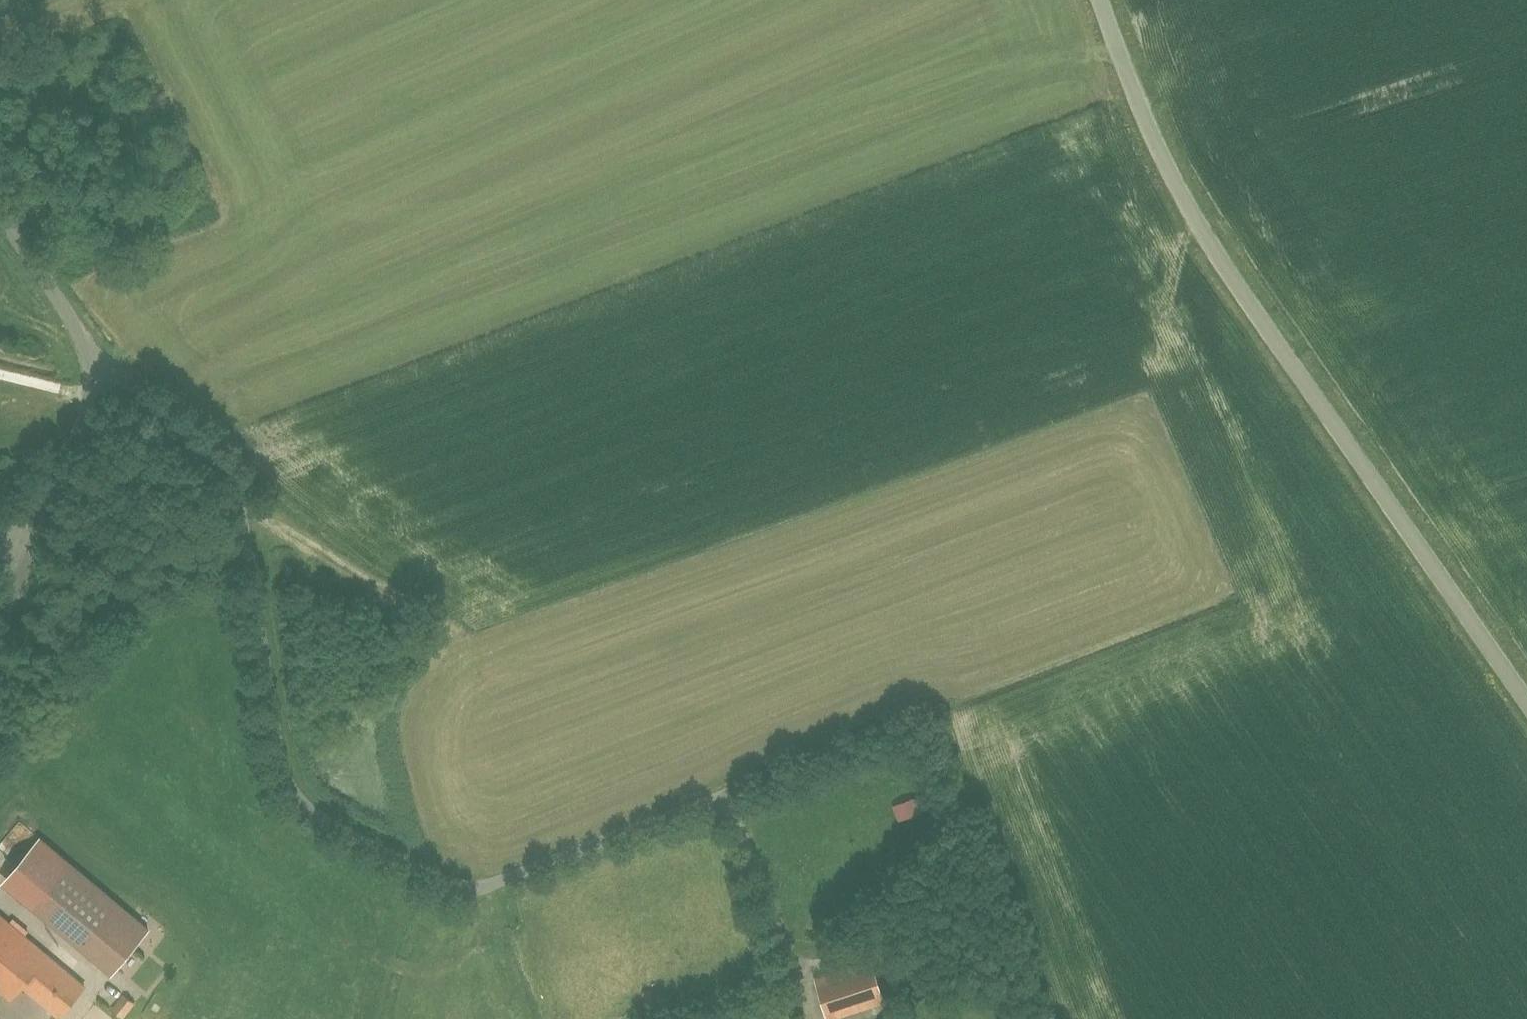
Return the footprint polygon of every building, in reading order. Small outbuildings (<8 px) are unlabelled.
[(147,930),(116,903),(84,941),(116,967),(147,930)] [(84,988),(0,917),(0,991),(11,1001),(22,988),(59,1018),(84,988)] [(884,1001),(871,960),(814,979),(828,1018),(831,1018),(884,1001)] [(110,1010),(121,1018),(122,1018),(135,1004),(123,994),(110,1010)]
